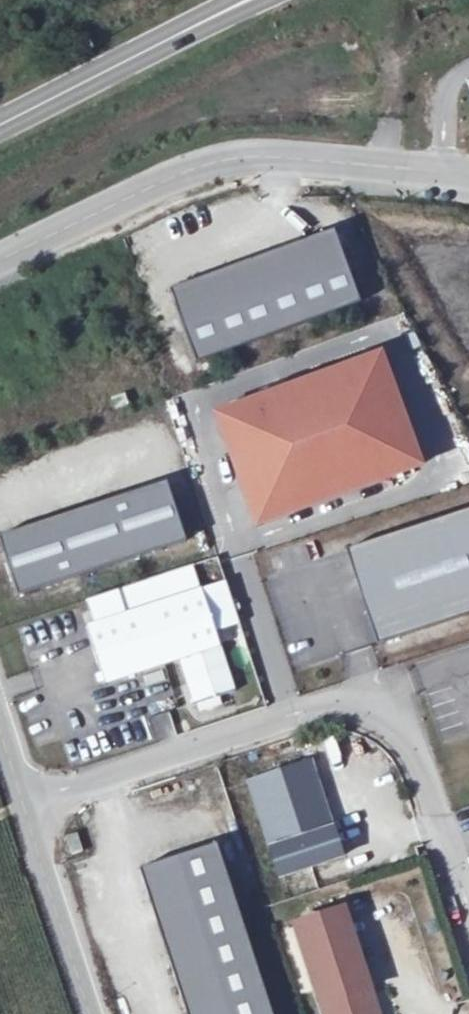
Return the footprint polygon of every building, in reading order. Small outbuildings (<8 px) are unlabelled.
[(334,233),(171,291),(197,363),(360,304),(334,233)] [(419,467),(380,359),(218,417),(257,525),(419,467)] [(0,539),(0,541),(19,596),(185,540),(166,483),(0,539)] [(353,549),(374,613),(365,616),(374,646),(468,616),(468,511),(353,549)] [(202,591),(87,628),(106,684),(181,660),(196,706),(236,693),(202,591)] [(169,712),(150,715),(154,741),(173,737),(169,712)] [(311,762),(250,783),(281,875),(342,855),(311,762)] [(140,871),(187,1013),(273,1013),(218,845),(140,871)] [(296,926),(324,1013),(377,1013),(344,910),(296,926)]
